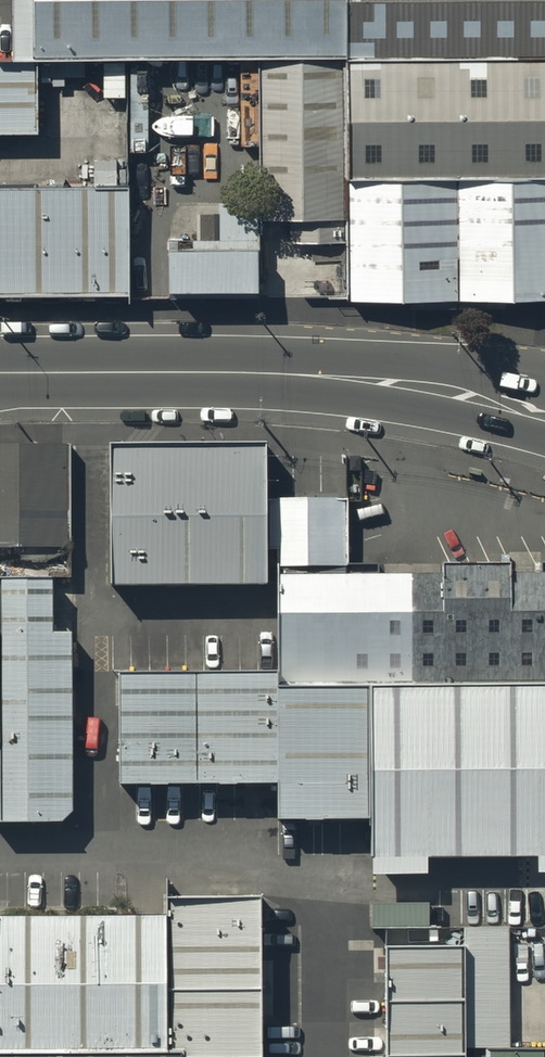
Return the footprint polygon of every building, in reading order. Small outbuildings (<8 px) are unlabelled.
[(260,61),(345,61),(345,0),(0,0),(0,57),(260,61)] [(345,61),(544,56),(544,0),(345,0),(345,61)] [(345,61),(345,179),(544,178),(544,56),(345,61)] [(345,179),(345,61),(260,61),(260,223),(291,222),(290,244),(344,245),(345,179)] [(0,66),(0,127),(39,127),(38,66),(0,66)] [(345,179),(344,245),(344,304),(544,303),(544,178),(345,179)] [(0,190),(0,299),(123,299),(122,190),(0,190)] [(193,250),(167,250),(167,295),(248,294),(248,205),(193,205),(193,250)] [(264,437),(107,439),(109,580),(266,578),(264,437)] [(0,442),(0,545),(69,544),(69,442),(0,442)] [(272,498),(272,562),(347,561),(346,498),(272,498)] [(272,670),(272,684),(408,686),(409,561),(347,561),(272,562),(272,670)] [(408,686),(544,684),(544,561),(409,561),(408,686)] [(0,580),(0,625),(0,674),(0,819),(63,820),(72,808),(73,581),(0,580)] [(118,669),(118,781),(276,780),(276,816),(372,817),(373,855),(544,854),(544,684),(408,686),(272,684),(272,670),(118,669)] [(167,912),(169,1048),(183,1048),(183,1056),(263,1056),(261,895),(167,896),(167,912)] [(429,903),(372,904),(372,925),(427,924),(430,925),(429,903)] [(0,914),(0,1050),(169,1048),(167,912),(0,914)] [(464,947),(465,1050),(510,1049),(509,926),(464,926),(464,947)] [(382,948),(379,1056),(465,1056),(465,1050),(464,947),(382,948)] [(169,1048),(0,1050),(0,1056),(183,1056),(183,1048),(169,1048)]
